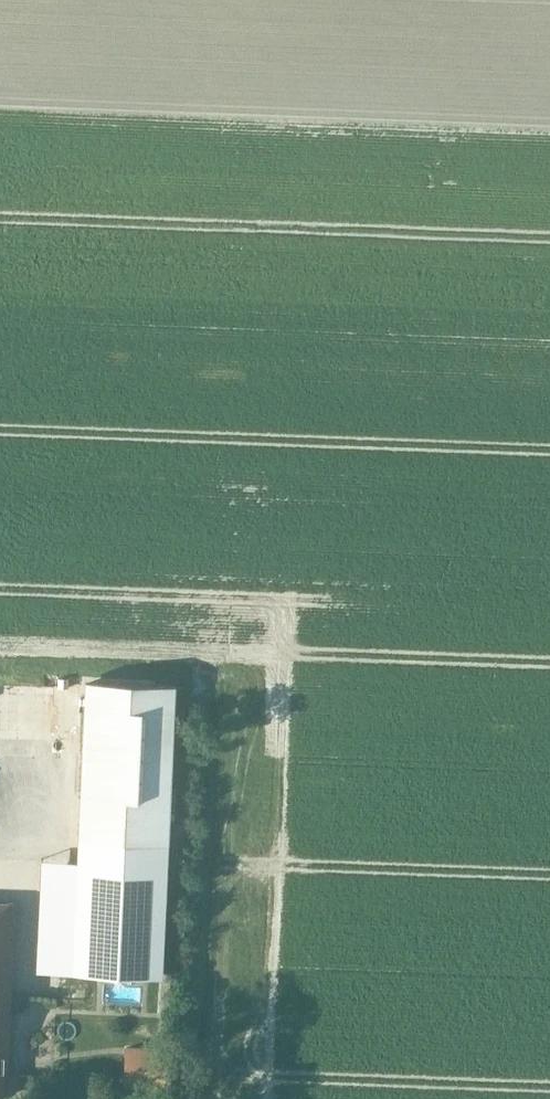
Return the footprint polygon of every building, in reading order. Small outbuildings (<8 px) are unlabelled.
[(73,971),(162,975),(175,687),(86,683),(73,971)] [(3,1075),(8,1076),(16,900),(0,900),(0,1098),(2,1098),(3,1075)] [(51,973),(50,1001),(70,1001),(71,973),(51,973)] [(86,1004),(120,1004),(119,976),(86,977),(86,1004)] [(126,1068),(127,1042),(111,1042),(110,1067),(126,1068)] [(170,1087),(172,1051),(128,1048),(126,1084),(170,1087)]
